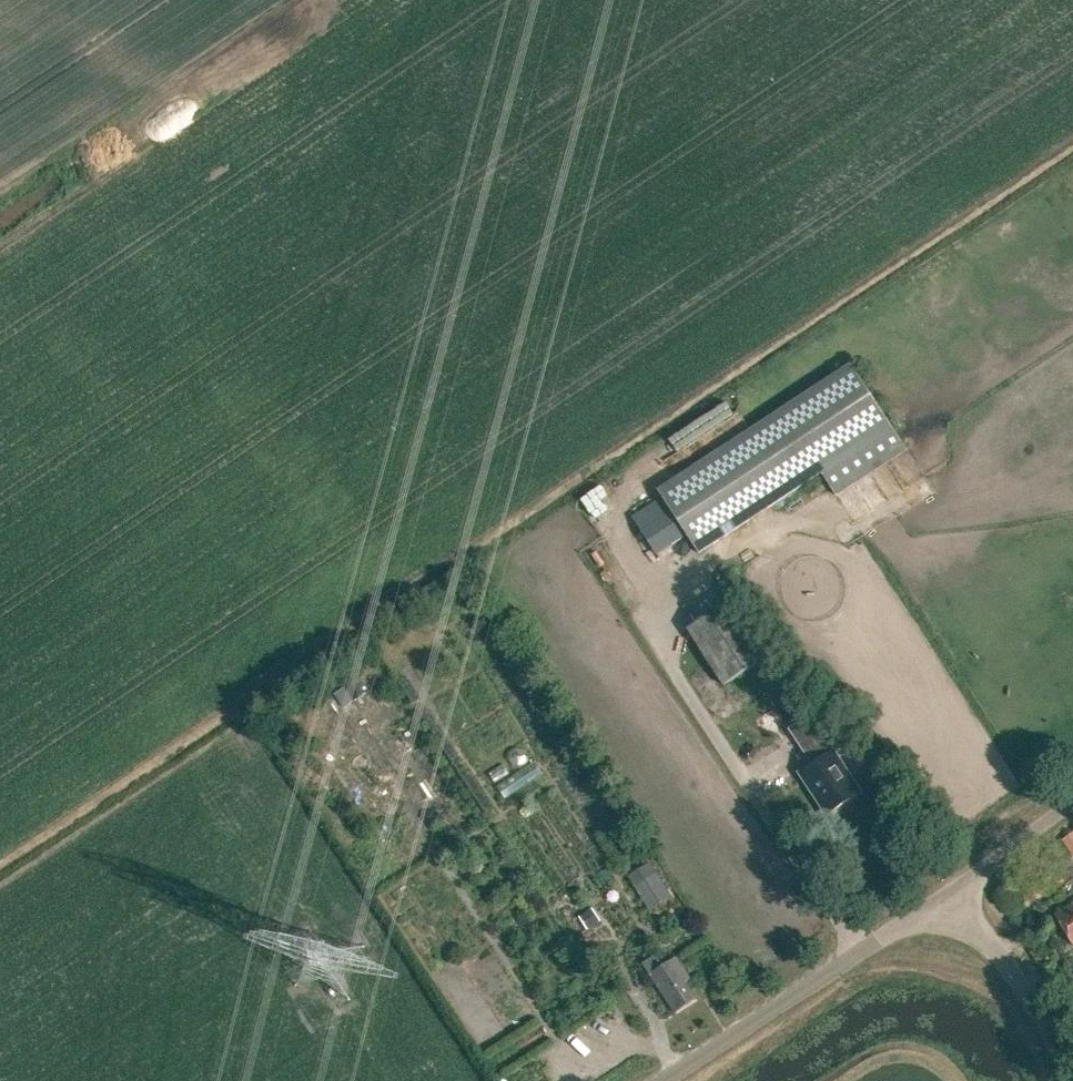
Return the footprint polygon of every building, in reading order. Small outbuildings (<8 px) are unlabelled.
[(909,453),(851,364),(657,490),(663,499),(633,518),(656,554),(686,535),(699,553),(821,473),(839,499),(909,453)] [(723,684),(767,657),(730,599),(687,627),(723,684)] [(344,686),(354,701),(366,693),(355,678),(344,686)] [(828,813),(860,792),(833,752),(841,747),(827,727),(799,746),(812,765),(801,773),(828,813)] [(1062,837),(1072,856),(1072,831),(1062,837)] [(651,909),(672,895),(650,861),(629,875),(651,909)] [(1055,914),(1072,944),(1072,904),(1055,914)] [(592,908),(578,917),(588,931),(601,922),(592,908)] [(664,965),(657,954),(643,964),(650,974),(675,1012),(696,999),(686,983),(690,980),(676,958),(664,965)]
